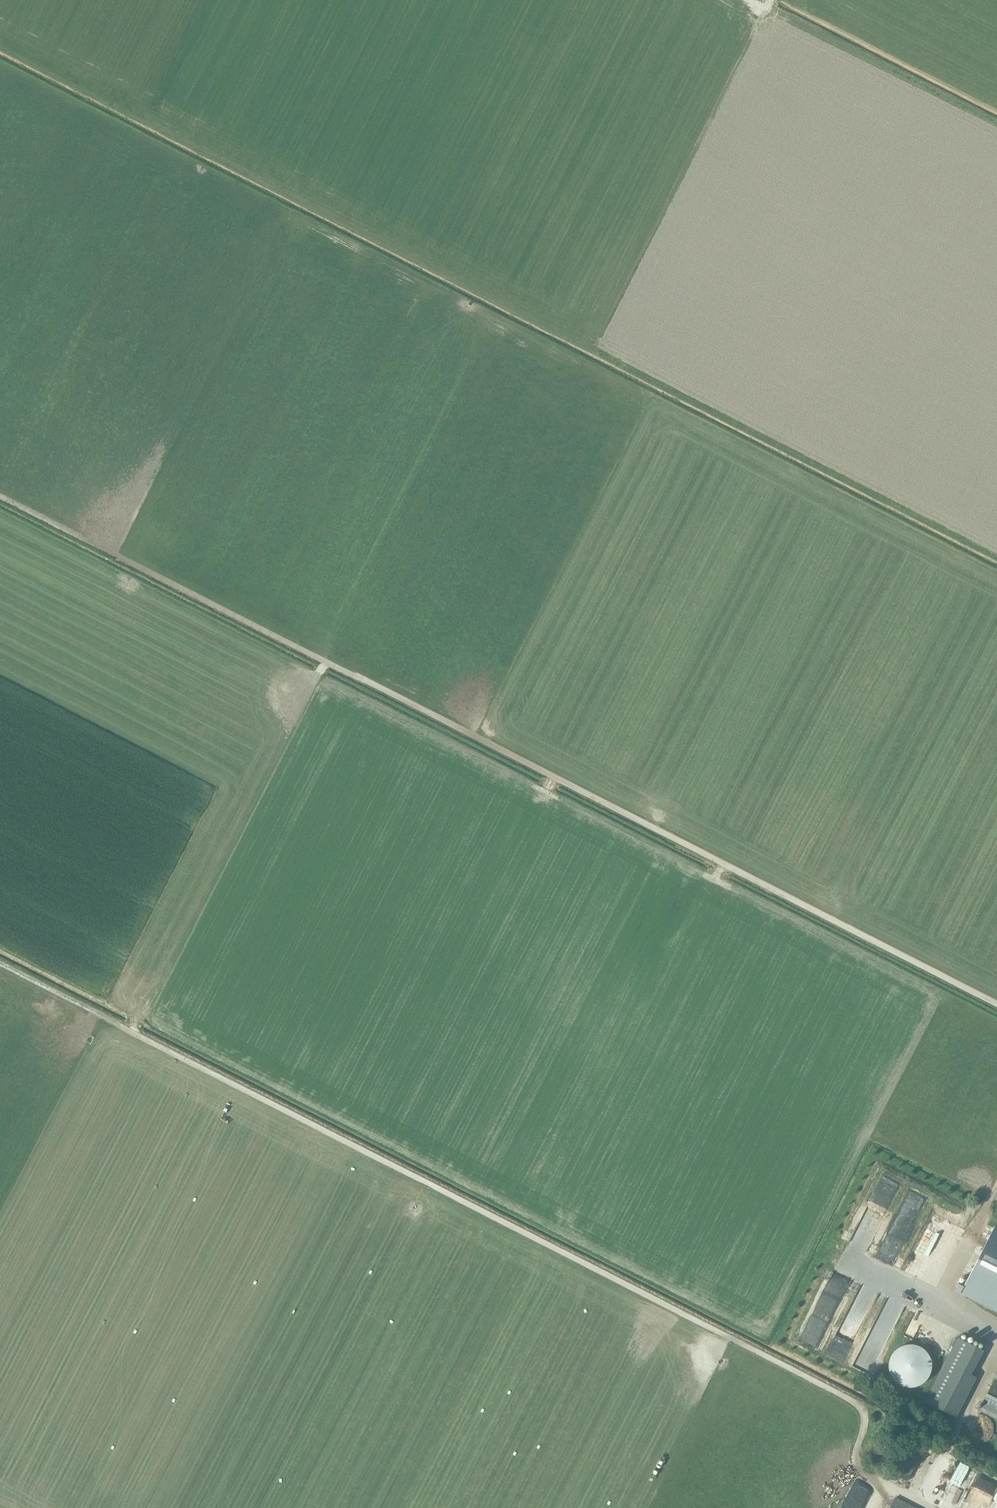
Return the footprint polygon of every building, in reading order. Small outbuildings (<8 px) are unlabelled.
[(994,1229),(962,1292),(996,1310),(996,1230),(994,1229)] [(952,1255),(956,1247),(954,1246),(958,1238),(943,1231),(932,1256),(943,1261),(947,1252),(952,1255)] [(829,1264),(810,1304),(819,1307),(837,1267),(829,1264)] [(865,1281),(856,1276),(839,1308),(848,1313),(865,1281)] [(856,1308),(867,1313),(872,1302),(861,1297),(856,1308)] [(954,1388),(946,1410),(962,1416),(978,1374),(975,1373),(984,1349),(957,1339),(940,1383),(954,1388)] [(995,1381),(980,1411),(996,1420),(996,1382),(995,1381)] [(947,1501),(958,1456),(948,1454),(944,1470),(937,1468),(930,1497),(947,1501)] [(996,1495),(996,1471),(995,1470),(995,1469),(988,1466),(987,1469),(964,1461),(950,1501),(967,1506),(967,1507),(993,1507),(996,1495)] [(895,1498),(890,1507),(915,1507),(895,1498)]
